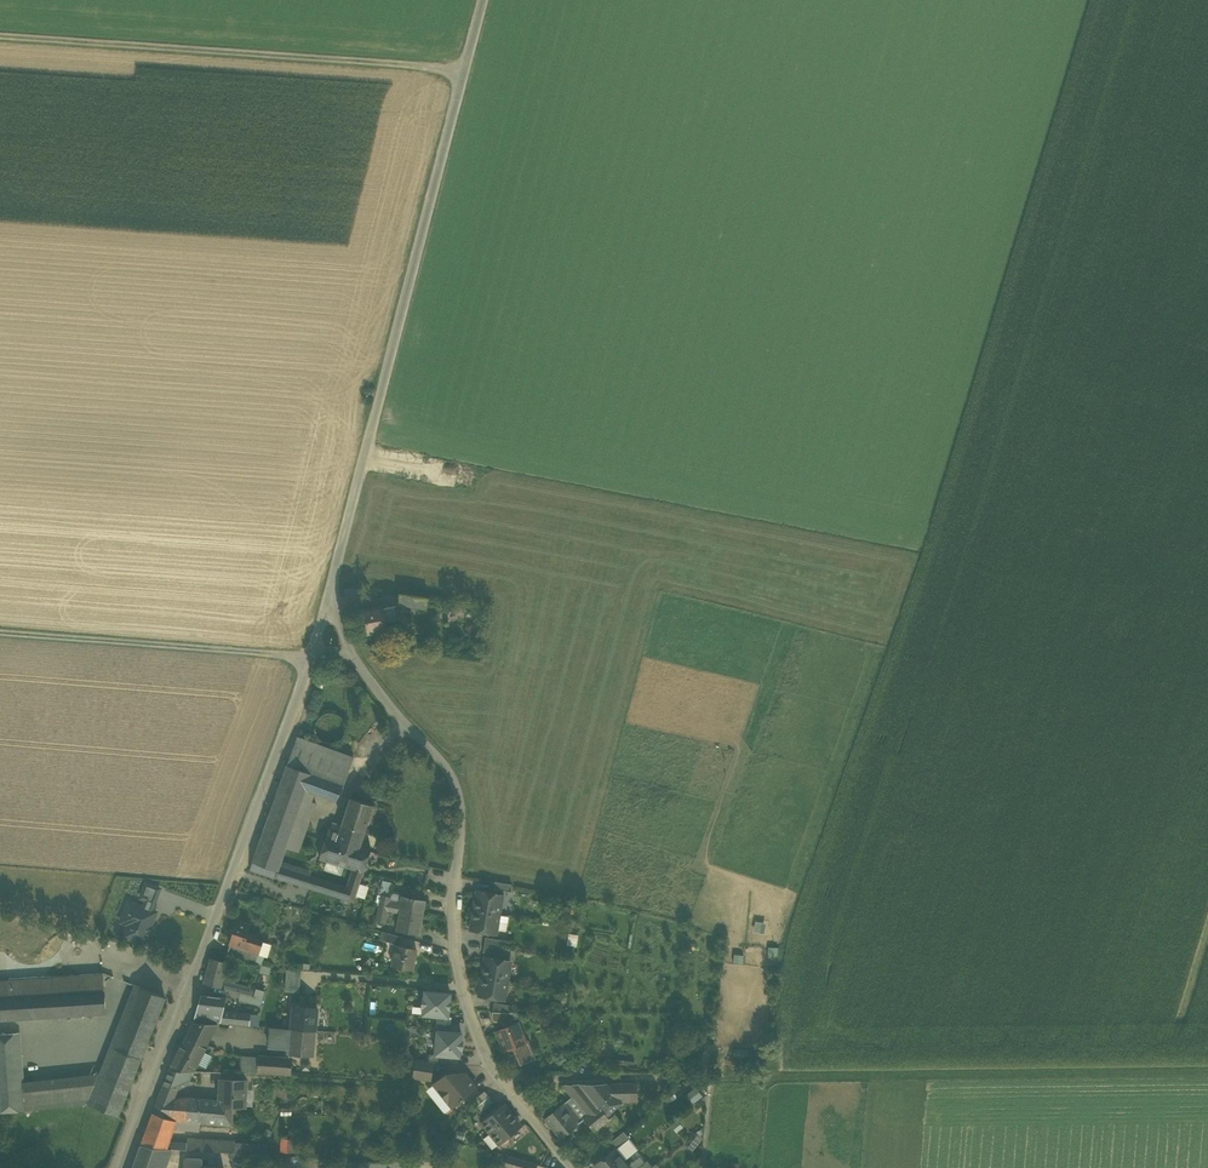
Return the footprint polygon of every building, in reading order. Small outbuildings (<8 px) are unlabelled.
[(411,608),(420,609),(421,606),(427,607),(428,597),(400,593),(398,603),(411,605),(411,608)] [(359,609),(363,634),(375,632),(375,633),(386,631),(386,630),(385,621),(382,608),(382,606),(359,609)] [(395,606),(382,608),(385,621),(397,619),(396,618),(395,606)] [(385,621),(386,630),(402,628),(400,617),(396,618),(397,619),(385,621)] [(287,765),(288,765),(343,785),(344,785),(354,757),(297,736),(287,765)] [(288,765),(253,861),(278,869),(280,865),(282,860),(286,847),(304,799),(307,790),(315,793),(336,800),(343,785),(288,765)] [(304,799),(312,802),(315,793),(307,790),(304,799)] [(338,839),(360,846),(361,845),(373,805),(351,798),(342,824),(340,831),(338,839)] [(312,802),(304,799),(286,847),(299,851),(316,803),(312,802)] [(330,828),(340,831),(342,824),(333,821),(330,828)] [(344,866),(351,868),(364,872),(371,848),(361,845),(360,846),(338,839),(340,831),(330,828),(329,828),(320,858),(327,861),(344,866)] [(280,865),(310,875),(310,873),(311,870),(282,860),(280,865)] [(276,877),(278,869),(253,861),(250,869),(276,877)] [(341,875),(344,866),(327,861),(324,870),(341,875)] [(346,883),(315,874),(310,873),(310,875),(280,865),(278,869),(276,877),(354,902),(356,896),(360,883),(364,872),(351,868),(348,875),(346,883)] [(380,894),(391,896),(392,890),(394,882),(383,880),(380,894)] [(494,888),(511,891),(512,884),(495,881),(494,888)] [(146,899),(154,902),(160,888),(146,883),(141,897),(146,899)] [(369,886),(360,883),(356,896),(365,898),(369,886)] [(391,897),(390,900),(398,902),(400,892),(392,890),(391,896),(391,897)] [(477,891),(474,910),(499,914),(503,895),(477,891)] [(386,923),(388,911),(390,900),(391,897),(382,895),(376,921),(386,923)] [(397,930),(419,934),(426,900),(402,896),(401,902),(400,908),(401,908),(400,913),(397,930)] [(154,902),(146,899),(144,906),(152,909),(154,902)] [(398,902),(390,900),(388,911),(400,913),(401,908),(400,908),(401,902),(398,902)] [(128,924),(123,936),(144,943),(156,911),(152,909),(144,906),(129,901),(124,914),(130,917),(128,924)] [(497,929),(499,914),(474,910),(471,929),(496,933),(497,929)] [(130,917),(124,914),(121,922),(128,924),(130,917)] [(509,915),(499,914),(497,929),(506,931),(509,915)] [(231,943),(244,947),(247,938),(248,933),(252,923),(239,919),(238,923),(237,926),(235,926),(232,935),(234,936),(231,943)] [(755,921),(753,931),(764,933),(766,923),(755,921)] [(397,942),(401,943),(402,936),(388,932),(386,940),(397,942)] [(579,935),(569,933),(567,944),(577,946),(579,935)] [(249,949),(260,953),(264,940),(253,937),(252,940),(247,938),(244,947),(249,949)] [(502,939),(486,937),(483,951),(500,954),(502,939)] [(273,943),(264,940),(260,953),(264,954),(269,956),(273,943)] [(392,965),(413,968),(417,946),(401,943),(397,942),(392,965)] [(245,960),(249,949),(244,947),(231,943),(228,954),(245,960)] [(778,947),(768,946),(768,955),(778,956),(778,947)] [(260,953),(249,949),(245,960),(261,965),(264,954),(260,953)] [(744,955),(734,954),(733,962),(743,963),(744,955)] [(486,957),(483,976),(508,980),(511,961),(486,957)] [(205,983),(220,987),(222,979),(227,962),(211,958),(205,983)] [(271,968),(261,965),(259,973),(269,976),(271,968)] [(301,970),(286,969),(285,992),(300,993),(301,970)] [(0,979),(0,996),(105,989),(104,973),(0,979)] [(504,999),(508,980),(483,976),(479,995),(504,999)] [(220,987),(237,991),(239,984),(222,979),(220,987)] [(254,988),(239,984),(237,991),(241,992),(252,995),(254,988)] [(86,1103),(92,1106),(140,987),(135,985),(100,1073),(23,1082),(25,1107),(86,1103)] [(92,1106),(118,1115),(165,997),(140,987),(92,1106)] [(256,988),(254,996),(252,1003),(261,1005),(265,990),(256,988)] [(0,996),(0,1020),(106,1013),(105,989),(0,996)] [(448,1016),(449,1010),(450,999),(450,993),(425,990),(424,998),(423,998),(422,1006),(423,1006),(423,1014),(437,1015),(448,1016)] [(239,1000),(252,1003),(254,996),(252,995),(241,992),(239,1000)] [(194,1019),(221,1022),(224,1010),(227,997),(201,994),(194,1019)] [(492,1011),(510,1012),(511,1005),(504,1004),(494,1002),(492,1011)] [(423,1014),(423,1006),(422,1006),(412,1005),(411,1013),(423,1014)] [(306,1007),(300,1006),(293,1006),(291,1028),(316,1030),(318,1008),(306,1007)] [(221,1022),(250,1025),(251,1013),(224,1010),(221,1022)] [(506,1021),(511,1019),(514,1018),(514,1012),(510,1012),(492,1011),(492,1017),(493,1021),(506,1021)] [(261,1014),(251,1013),(250,1025),(259,1025),(261,1014)] [(92,1019),(93,1021),(95,1022),(97,1022),(99,1021),(100,1019),(100,1017),(98,1015),(96,1014),(94,1015),(92,1017),(92,1019)] [(448,1016),(437,1015),(437,1022),(451,1024),(452,1017),(448,1016)] [(188,1032),(184,1040),(185,1041),(193,1042),(208,1043),(218,1023),(203,1022),(198,1032),(190,1032),(189,1033),(188,1032)] [(188,1032),(189,1033),(190,1032),(198,1032),(203,1022),(193,1022),(188,1032)] [(527,1040),(525,1041),(517,1022),(513,1024),(508,1026),(497,1030),(505,1051),(514,1047),(522,1065),(535,1059),(527,1040)] [(269,1047),(290,1049),(291,1028),(270,1027),(269,1047)] [(316,1030),(291,1028),(290,1049),(289,1054),(314,1056),(316,1030)] [(459,1056),(460,1048),(462,1048),(463,1040),(461,1040),(461,1032),(437,1030),(435,1054),(451,1055),(459,1056)] [(1,1111),(25,1110),(25,1107),(23,1082),(20,1033),(0,1034),(0,1094),(1,1111)] [(169,1070),(190,1070),(194,1071),(197,1065),(204,1050),(207,1044),(208,1043),(193,1042),(185,1041),(184,1040),(169,1070)] [(748,1048),(733,1049),(733,1057),(748,1056),(748,1048)] [(213,1054),(204,1050),(197,1065),(206,1067),(213,1054)] [(435,1054),(429,1054),(429,1061),(450,1062),(451,1055),(435,1054)] [(257,1072),(259,1056),(243,1055),(242,1072),(257,1073),(257,1072)] [(257,1072),(291,1075),(292,1057),(259,1055),(259,1056),(257,1072)] [(635,1057),(615,1055),(615,1063),(634,1065),(635,1057)] [(429,1079),(430,1079),(433,1062),(416,1060),(416,1061),(416,1064),(414,1077),(425,1078),(429,1079)] [(311,1062),(302,1061),(301,1070),(310,1071),(311,1062)] [(189,1083),(190,1070),(169,1070),(162,1087),(177,1089),(189,1083)] [(434,1083),(453,1107),(477,1088),(464,1072),(446,1074),(434,1083)] [(233,1107),(245,1107),(245,1105),(246,1088),(246,1080),(221,1079),(220,1100),(220,1106),(233,1107)] [(453,1107),(434,1083),(426,1089),(445,1113),(453,1107)] [(587,1120),(603,1139),(608,1135),(623,1122),(620,1119),(615,1113),(609,1118),(606,1115),(580,1083),(565,1084),(564,1085),(564,1086),(573,1097),(575,1096),(579,1101),(589,1114),(585,1117),(587,1120)] [(580,1083),(606,1115),(612,1110),(622,1102),(621,1101),(606,1083),(580,1083)] [(638,1101),(636,1083),(606,1083),(621,1101),(638,1101)] [(703,1096),(696,1086),(685,1095),(692,1104),(703,1096)] [(162,1087),(159,1096),(174,1098),(177,1089),(162,1087)] [(253,1089),(246,1088),(245,1105),(253,1106),(253,1089)] [(485,1090),(472,1101),(481,1112),(494,1101),(485,1090)] [(173,1098),(174,1098),(159,1096),(153,1112),(171,1118),(172,1101),(173,1098)] [(575,1096),(573,1097),(566,1102),(571,1108),(579,1101),(575,1096)] [(173,1128),(199,1130),(200,1123),(233,1126),(233,1107),(220,1106),(220,1100),(186,1097),(173,1098),(172,1101),(171,1118),(176,1120),(173,1128)] [(589,1114),(579,1101),(571,1108),(574,1112),(576,1111),(582,1120),(585,1117),(589,1114)] [(566,1102),(555,1110),(550,1104),(545,1107),(541,1111),(546,1118),(557,1132),(560,1136),(574,1126),(575,1125),(582,1120),(576,1111),(574,1112),(571,1108),(566,1102)] [(481,1121),(490,1132),(513,1114),(508,1109),(507,1110),(503,1104),(481,1121)] [(153,1112),(141,1144),(166,1148),(168,1142),(173,1128),(176,1120),(171,1118),(153,1112)] [(517,1120),(513,1114),(490,1132),(499,1144),(521,1126),(516,1121),(517,1120)] [(683,1127),(678,1120),(671,1125),(677,1132),(683,1127)] [(466,1132),(457,1129),(455,1137),(464,1139),(466,1132)] [(618,1136),(623,1142),(629,1137),(624,1131),(618,1136)] [(492,1149),(499,1144),(490,1132),(483,1138),(492,1149)] [(700,1140),(692,1134),(685,1144),(693,1150),(700,1140)] [(617,1146),(617,1147),(624,1142),(623,1142),(618,1136),(612,1140),(617,1146)] [(623,1142),(624,1142),(632,1153),(638,1149),(629,1137),(623,1142)] [(188,1143),(187,1149),(231,1152),(240,1153),(241,1142),(188,1138),(188,1143)] [(282,1152),(294,1152),(294,1139),(283,1138),(282,1152)] [(601,1149),(606,1155),(614,1149),(615,1149),(617,1147),(617,1146),(612,1140),(601,1149)] [(240,1153),(266,1154),(267,1144),(241,1142),(240,1153)] [(626,1158),(632,1153),(624,1142),(617,1147),(626,1158)] [(166,1148),(141,1144),(133,1167),(159,1167),(166,1148)] [(166,1148),(159,1167),(166,1167),(173,1149),(166,1148)] [(624,1160),(615,1149),(614,1149),(606,1155),(594,1165),(596,1167),(614,1167),(624,1160)] [(246,1166),(264,1167),(266,1154),(240,1153),(231,1152),(230,1160),(246,1166)] [(509,1167),(537,1167),(538,1164),(507,1155),(505,1167),(509,1167)] [(628,1165),(630,1167),(638,1167),(642,1165),(645,1162),(640,1156),(628,1165)] [(185,1167),(224,1167),(202,1164),(202,1158),(185,1157),(185,1167)] [(645,1162),(642,1165),(644,1167),(650,1167),(653,1166),(648,1160),(645,1162)]
